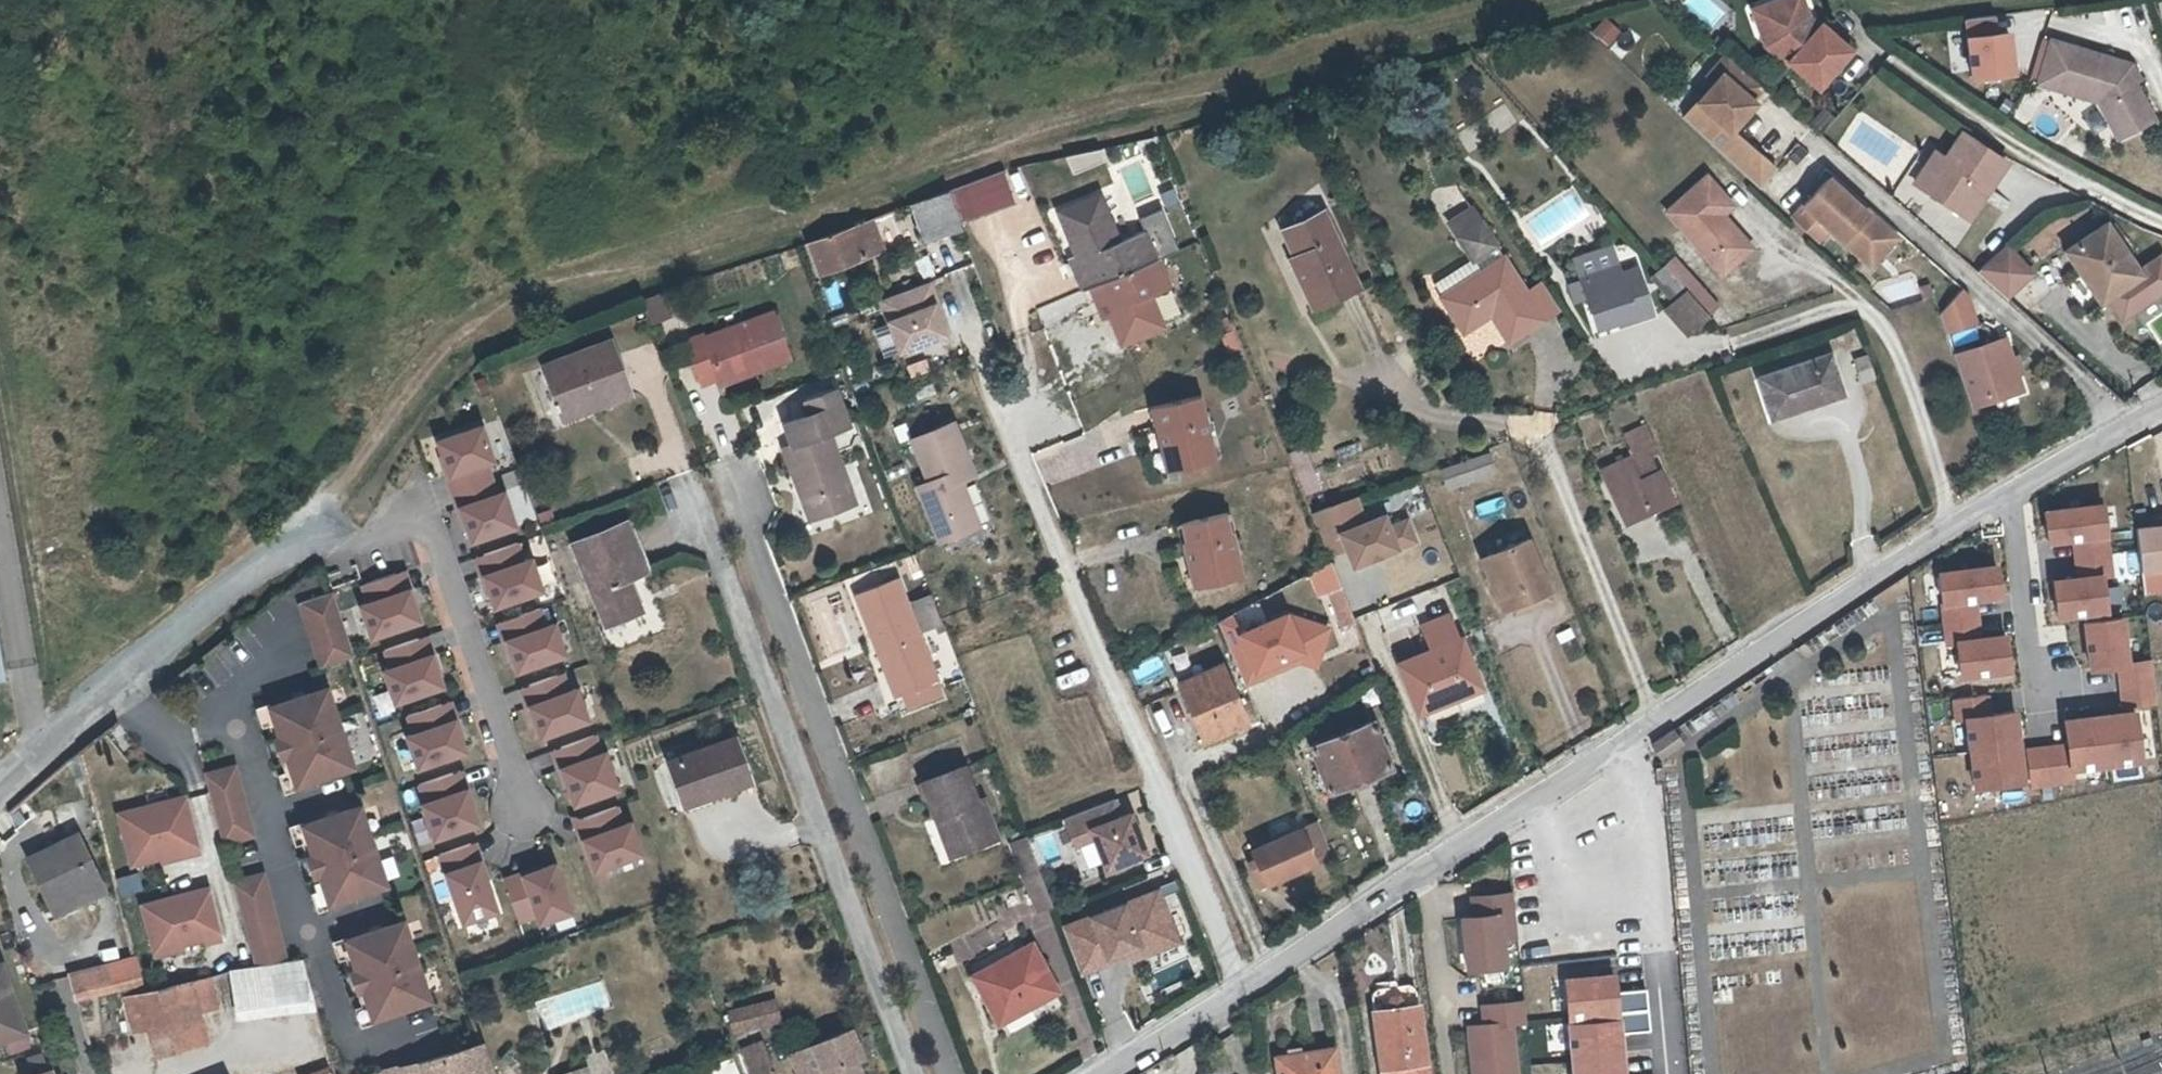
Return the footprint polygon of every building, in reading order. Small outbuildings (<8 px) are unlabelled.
[(1801,0),(1784,0),(1765,6),(1771,24),(1781,34),(1771,46),(1793,65),(1795,62),(1825,88),(1858,50),(1827,24),(1825,26),(1821,31),(1808,20),(1801,0)] [(1825,26),(1814,17),(1809,0),(1801,0),(1808,20),(1821,31),(1825,26)] [(1771,24),(1765,6),(1758,9),(1771,46),(1781,34),(1771,24)] [(1609,47),(1621,31),(1603,17),(1591,33),(1609,47)] [(2009,34),(1997,34),(1995,18),(1966,22),(1972,79),(2014,75),(2009,34)] [(1627,29),(1610,48),(1622,58),(1639,39),(1627,29)] [(2138,124),(2142,131),(2161,121),(2141,85),(2136,76),(2139,67),(2132,65),(2060,43),(2046,83),(2105,103),(2121,133),(2138,124)] [(1768,82),(1735,52),(1716,75),(1723,82),(1688,123),(1761,190),(1780,169),(1740,129),(1764,103),(1760,99),(1756,95),(1768,82)] [(2136,76),(2141,85),(2146,82),(2139,67),(2136,76)] [(1772,85),(1768,82),(1756,95),(1760,99),(1772,85)] [(1840,116),(1830,108),(1818,122),(1828,131),(1840,116)] [(2138,124),(2121,133),(2125,141),(2142,131),(2138,124)] [(1947,175),(1935,191),(1974,217),(1988,195),(1984,192),(1989,185),(1993,188),(2012,161),(1968,132),(1951,158),(1942,151),(1932,165),(1947,175)] [(1098,148),(1066,158),(1071,173),(1103,163),(1098,148)] [(1947,175),(1932,165),(1921,181),(1935,191),(1947,175)] [(1006,172),(955,187),(968,221),(999,211),(995,193),(1011,187),(1006,172)] [(1721,208),(1731,199),(1710,175),(1670,211),(1727,275),(1757,248),(1727,214),(1721,208)] [(1830,179),(1792,219),(1817,243),(1829,231),(1862,262),(1888,234),(1830,179)] [(1984,192),(1988,195),(1993,188),(1989,185),(1984,192)] [(952,188),(948,190),(960,224),(968,221),(955,187),(952,188)] [(948,190),(911,203),(925,239),(961,227),(960,224),(948,190)] [(1082,269),(1074,271),(1082,290),(1090,287),(1156,259),(1144,230),(1119,240),(1098,193),(1059,209),(1074,247),(1082,269)] [(1721,208),(1727,214),(1737,205),(1731,199),(1721,208)] [(1456,232),(1475,220),(1467,206),(1447,218),(1456,232)] [(1280,225),(1291,251),(1302,273),(1314,301),(1353,283),(1318,208),(1280,225)] [(871,217),(824,234),(810,239),(822,271),(881,250),(871,217)] [(1538,321),(1522,294),(1475,220),(1456,232),(1471,257),(1432,281),(1461,329),(1487,315),(1504,342),(1538,321)] [(2110,221),(2068,250),(2080,267),(2082,265),(2102,295),(2109,291),(2124,313),(2161,287),(2161,249),(2140,265),(2110,221)] [(1888,234),(1862,262),(1869,268),(1895,241),(1888,234)] [(2039,269),(2012,242),(1984,270),(2014,295),(2039,269)] [(1082,269),(1074,247),(1066,251),(1074,271),(1082,269)] [(1575,260),(1581,278),(1617,265),(1611,248),(1575,260)] [(1302,273),(1291,251),(1287,253),(1310,303),(1314,301),(1302,273)] [(1156,259),(1090,287),(1096,302),(1104,299),(1120,343),(1160,326),(1147,294),(1167,286),(1156,259)] [(1617,265),(1581,278),(1582,282),(1588,297),(1599,328),(1632,316),(1634,323),(1654,315),(1638,269),(1620,275),(1617,265)] [(1685,338),(1708,319),(1664,268),(1649,281),(1669,304),(1661,311),(1685,338)] [(930,281),(879,298),(898,350),(944,333),(933,303),(937,302),(930,281)] [(1582,282),(1569,286),(1575,302),(1588,297),(1582,282)] [(1522,294),(1538,321),(1554,311),(1537,284),(1522,294)] [(650,325),(672,317),(663,292),(640,300),(650,325)] [(1938,315),(1946,337),(1976,327),(1966,299),(1961,293),(1938,315)] [(755,360),(757,366),(792,355),(777,308),(708,332),(707,328),(689,334),(705,377),(723,370),(755,360)] [(2005,340),(1953,358),(1971,410),(2023,393),(2005,340)] [(591,400),(593,409),(631,396),(613,342),(544,366),(559,412),(591,400)] [(1842,396),(1829,357),(1760,379),(1773,418),(1842,396)] [(755,360),(723,370),(725,377),(757,366),(755,360)] [(1876,384),(1868,364),(1858,367),(1866,388),(1876,384)] [(839,475),(847,472),(834,435),(854,428),(841,390),(808,402),(813,417),(788,427),(794,447),(787,451),(813,524),(850,511),(839,475)] [(1149,409),(1154,432),(1157,431),(1167,470),(1213,459),(1197,397),(1149,409)] [(591,400),(559,412),(562,420),(593,409),(591,400)] [(912,437),(929,481),(919,485),(940,539),(980,524),(962,479),(975,472),(954,420),(912,437)] [(479,427),(435,442),(448,478),(456,475),(461,490),(491,480),(486,465),(492,463),(479,427)] [(1438,468),(1445,491),(1496,474),(1489,452),(1438,468)] [(1629,459),(1632,469),(1609,477),(1623,515),(1665,500),(1647,452),(1629,459)] [(839,475),(850,511),(860,508),(847,472),(839,475)] [(503,492),(496,494),(491,480),(461,490),(467,507),(458,510),(471,544),(516,528),(503,492)] [(1323,501),(1308,506),(1325,549),(1341,542),(1335,526),(1325,501),(1323,501)] [(2040,509),(2045,546),(2070,543),(2074,576),(2047,579),(2052,623),(2109,617),(2105,578),(2114,577),(2105,502),(2040,509)] [(1384,521),(1379,508),(1335,526),(1349,559),(1410,535),(1402,514),(1384,521)] [(1174,524),(1179,549),(1184,549),(1192,588),(1238,577),(1225,513),(1174,524)] [(645,571),(626,522),(575,543),(607,622),(641,610),(629,578),(645,571)] [(2138,528),(2143,572),(2161,570),(2161,526),(2138,528)] [(1545,587),(1526,538),(1481,555),(1501,605),(1545,587)] [(517,546),(483,558),(490,577),(483,579),(494,609),(543,592),(532,562),(524,564),(517,546)] [(1315,598),(1341,586),(1330,563),(1304,575),(1315,598)] [(1953,644),(1956,682),(2014,678),(2011,632),(1981,634),(1978,602),(2003,601),(2000,565),(1936,569),(1941,645),(1953,644)] [(395,575),(362,587),(369,605),(362,608),(373,640),(420,623),(409,593),(401,593),(395,575)] [(886,641),(907,698),(939,686),(901,583),(862,598),(879,643),(886,641)] [(1340,589),(1326,595),(1339,627),(1353,621),(1340,589)] [(353,659),(330,594),(298,605),(320,670),(353,659)] [(934,595),(914,603),(922,624),(942,616),(934,595)] [(1422,647),(1452,633),(1440,605),(1410,621),(1422,647)] [(540,609),(506,621),(513,642),(506,645),(517,674),(565,657),(553,625),(546,628),(540,609)] [(1320,649),(1329,621),(1288,613),(1242,631),(1232,610),(1218,617),(1247,679),(1262,671),(1259,665),(1303,644),(1320,649)] [(2155,709),(2151,658),(2128,660),(2125,617),(2080,621),(2084,672),(2115,670),(2118,711),(2155,709)] [(1452,633),(1422,647),(1394,660),(1417,711),(1476,685),(1477,684),(1454,632),(1452,633)] [(417,640),(384,652),(391,672),(384,674),(396,705),(443,688),(430,654),(423,657),(417,640)] [(886,641),(879,643),(900,700),(907,698),(886,641)] [(1242,723),(1217,664),(1176,683),(1202,741),(1242,723)] [(541,741),(589,722),(576,691),(569,694),(562,676),(529,688),(536,705),(528,708),(541,741)] [(322,692),(266,711),(277,741),(271,743),(277,761),(283,759),(294,789),(350,770),(322,692)] [(2020,710),(1991,712),(1990,695),(1950,697),(1951,720),(1963,719),(1968,790),(2025,786),(2020,710)] [(277,741),(266,711),(266,708),(253,713),(260,731),(265,729),(271,743),(277,741)] [(440,708),(407,719),(413,736),(405,739),(417,770),(464,753),(453,722),(446,724),(440,708)] [(2027,782),(2144,774),(2141,737),(2152,736),(2150,711),(2061,717),(2063,743),(2025,746),(2027,782)] [(1310,772),(1318,791),(1326,788),(1329,793),(1390,768),(1387,761),(1395,758),(1388,739),(1379,743),(1370,720),(1309,746),(1317,768),(1310,772)] [(1685,744),(1677,731),(1654,747),(1663,760),(1685,744)] [(750,779),(734,736),(668,760),(684,803),(750,779)] [(595,738),(561,750),(568,767),(560,771),(573,801),(585,805),(619,791),(606,754),(601,756),(595,738)] [(283,759),(277,761),(282,776),(277,779),(283,797),(295,792),(294,789),(283,759)] [(944,811),(959,850),(998,836),(983,795),(976,798),(963,762),(921,777),(935,814),(944,811)] [(236,765),(206,774),(225,842),(254,834),(236,765)] [(1655,781),(1662,780),(1661,767),(1653,768),(1655,781)] [(458,793),(452,777),(415,789),(422,807),(418,808),(431,845),(480,828),(466,790),(458,793)] [(1998,802),(1997,789),(1975,790),(1975,803),(1998,802)] [(186,795),(117,813),(131,865),(182,851),(183,856),(200,851),(186,795)] [(1114,796),(1065,815),(1075,842),(1093,835),(1106,866),(1145,850),(1129,811),(1121,814),(1114,796)] [(357,809),(301,829),(311,859),(305,861),(311,879),(317,877),(328,907),(384,887),(357,809)] [(593,817),(583,821),(591,839),(583,842),(595,874),(643,857),(630,824),(623,826),(617,810),(593,817)] [(944,811),(935,814),(950,853),(959,850),(944,811)] [(1327,845),(1317,820),(1250,848),(1263,881),(1331,853),(1327,845)] [(311,859),(301,829),(300,826),(287,830),(294,848),(299,846),(305,861),(311,859)] [(106,887),(77,829),(27,854),(56,912),(106,887)] [(1012,846),(1029,840),(1026,832),(1009,839),(1012,846)] [(1040,866),(1029,840),(1012,846),(1022,873),(1040,866)] [(477,864),(472,851),(440,863),(462,926),(497,914),(479,863),(477,864)] [(554,867),(522,877),(525,885),(506,892),(517,925),(536,918),(538,925),(570,914),(554,867)] [(137,873),(117,879),(122,895),(142,889),(137,873)] [(317,877),(311,879),(316,894),(310,897),(316,914),(328,910),(328,907),(317,877)] [(260,878),(230,886),(254,972),(284,967),(260,878)] [(1157,887),(1062,924),(1080,971),(1111,960),(1107,955),(1130,947),(1161,934),(1154,915),(1167,910),(1157,887)] [(1512,887),(1471,891),(1474,911),(1461,912),(1466,963),(1503,959),(1501,931),(1516,929),(1512,887)] [(224,942),(210,890),(142,908),(154,955),(205,941),(207,946),(224,942)] [(1178,939),(1167,910),(1154,915),(1161,934),(1130,947),(1134,957),(1178,939)] [(400,923),(344,943),(354,973),(348,975),(355,993),(361,991),(371,1020),(428,1001),(400,923)] [(343,940),(331,944),(337,962),(343,960),(348,975),(354,973),(344,943),(343,940)] [(1056,988),(1031,941),(976,972),(1001,1019),(1056,988)] [(134,980),(128,957),(65,975),(71,997),(134,980)] [(254,972),(229,976),(235,1014),(314,1002),(303,964),(284,967),(254,972)] [(24,1037),(1,969),(0,969),(0,1044),(24,1037)] [(1410,980),(1378,984),(1372,990),(1382,1064),(1426,1058),(1417,986),(1410,980)] [(183,983),(139,997),(155,1053),(201,1038),(183,983)] [(361,991),(355,993),(360,1008),(354,1010),(360,1028),(373,1023),(371,1020),(361,991)] [(1484,1000),(1486,1020),(1470,1023),(1475,1073),(1517,1073),(1511,1018),(1526,1017),(1524,996),(1484,1000)] [(762,1021),(758,1005),(731,1012),(734,1027),(762,1021)] [(855,1027),(818,1043),(829,1069),(861,1056),(861,1058),(867,1055),(855,1027)] [(766,1039),(779,1069),(792,1064),(781,1033),(766,1039)] [(766,1039),(746,1046),(759,1073),(765,1073),(779,1069),(766,1039)] [(385,1073),(489,1073),(478,1044),(422,1063),(384,1070),(385,1073)] [(1335,1048),(1279,1060),(1282,1073),(1340,1073),(1335,1048)] [(606,1049),(588,1054),(593,1073),(612,1073),(606,1049)] [(818,1073),(868,1073),(861,1058),(861,1056),(829,1069),(818,1073)] [(717,1073),(740,1073),(735,1062),(715,1069),(717,1073)] [(585,1066),(564,1073),(589,1073),(585,1066)]
